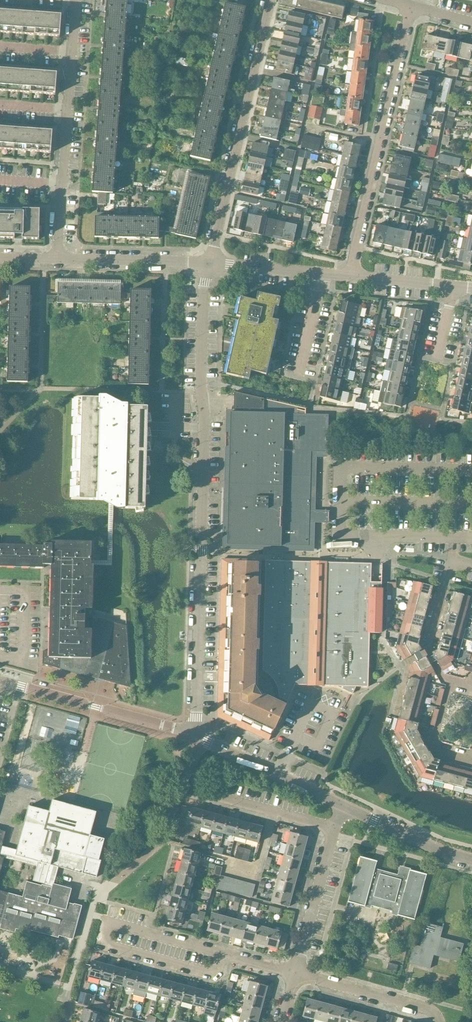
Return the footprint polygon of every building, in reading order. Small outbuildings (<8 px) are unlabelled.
[(127,1),(115,0),(107,0),(105,15),(126,17),(127,1)] [(344,8),(309,0),(298,0),(296,9),(342,19),(344,8)] [(242,24),(245,8),(225,4),(222,19),(242,24)] [(61,15),(0,10),(0,32),(60,37),(61,15)] [(307,21),(308,17),(289,13),(287,22),(302,26),(304,20),(307,21)] [(125,32),(126,17),(105,15),(104,31),(125,32)] [(238,39),(242,24),(222,19),(218,35),(238,39)] [(334,30),(336,21),(330,19),(328,30),(333,31),(333,30),(334,30)] [(371,36),(373,22),(359,20),(357,34),(371,36)] [(300,36),(302,26),(287,22),(284,32),(300,36)] [(123,48),(125,32),(104,31),(103,46),(123,48)] [(302,40),(303,37),(300,36),(284,32),(282,42),(298,46),(299,40),(302,40)] [(369,49),(371,36),(357,34),(351,33),(350,46),(369,49)] [(235,54),(238,39),(218,35),(215,50),(235,54)] [(434,53),(437,39),(425,36),(422,50),(434,53)] [(446,55),(449,41),(437,39),(434,53),(446,55)] [(457,58),(460,44),(449,41),(446,55),(457,58)] [(296,55),(298,46),(282,42),(280,52),(296,55)] [(471,48),(471,47),(460,44),(457,58),(469,61),(471,48)] [(122,63),(123,48),(103,46),(102,62),(122,63)] [(367,62),(369,49),(350,46),(349,51),(355,52),(354,60),(367,62)] [(231,70),(235,54),(215,50),(211,65),(231,70)] [(293,65),(296,55),(280,52),(278,61),(293,65)] [(175,57),(173,63),(186,66),(188,60),(175,57)] [(365,75),(367,62),(354,60),(352,72),(365,75)] [(296,66),(293,65),(278,61),(275,71),(294,76),(296,66)] [(314,69),(315,63),(308,61),(306,68),(314,69)] [(121,79),(122,63),(102,62),(101,77),(121,79)] [(227,85),(231,70),(211,65),(208,80),(227,85)] [(311,80),(314,69),(306,68),(305,73),(308,74),(307,79),(311,80)] [(446,68),(445,74),(453,76),(454,70),(446,68)] [(57,73),(0,69),(0,91),(55,95),(57,73)] [(363,88),(365,75),(352,72),(350,86),(363,88)] [(427,91),(430,79),(416,76),(413,88),(427,91)] [(120,95),(121,79),(101,77),(99,93),(120,95)] [(291,88),(292,83),(274,79),(271,89),(287,92),(288,87),(291,88)] [(448,96),(452,80),(446,79),(442,94),(448,96)] [(224,100),(227,85),(208,80),(204,95),(224,100)] [(304,85),(301,95),(303,96),(307,97),(308,97),(309,89),(310,86),(304,85)] [(362,100),(363,88),(350,86),(348,99),(362,100)] [(425,103),(427,91),(413,88),(410,99),(425,103)] [(285,102),(287,92),(271,89),(269,98),(285,102)] [(119,110),(120,95),(99,93),(98,109),(119,110)] [(220,115),(224,100),(204,95),(201,111),(220,115)] [(282,111),(285,102),(269,98),(267,108),(282,111)] [(362,100),(348,99),(342,98),(340,111),(360,114),(362,100)] [(422,114),(425,103),(410,99),(408,111),(422,114)] [(319,120),(322,109),(316,107),(310,106),(308,118),(319,120)] [(280,121),(282,111),(267,108),(265,118),(280,121)] [(117,126),(119,110),(98,109),(97,124),(117,126)] [(217,130),(220,115),(201,111),(197,126),(217,130)] [(358,127),(360,114),(340,111),(340,116),(346,117),(344,125),(358,127)] [(419,126),(422,114),(408,111),(405,123),(419,126)] [(450,129),(453,118),(447,117),(445,128),(450,129)] [(278,131),(280,121),(265,118),(263,127),(278,131)] [(416,138),(419,126),(405,123),(402,134),(416,138)] [(116,141),(117,126),(97,124),(96,140),(116,141)] [(213,146),(217,130),(197,126),(193,141),(213,146)] [(52,131),(0,127),(0,149),(51,153),(52,131)] [(276,141),(278,131),(263,127),(260,137),(276,141)] [(414,150),(416,138),(402,134),(400,146),(414,150)] [(318,151),(321,139),(303,135),(300,148),(318,151)] [(115,157),(116,141),(96,140),(95,155),(115,157)] [(210,161),(213,146),(193,141),(190,157),(210,161)] [(266,157),(268,146),(253,143),(251,153),(266,157)] [(357,157),(360,146),(345,143),(343,154),(357,157)] [(293,162),(295,151),(283,149),(281,160),(293,162)] [(264,166),(266,157),(251,153),(248,163),(264,166)] [(355,169),(357,157),(343,154),(340,166),(355,169)] [(114,175),(115,157),(95,155),(93,174),(114,175)] [(408,169),(410,159),(394,155),(391,165),(408,169)] [(299,176),(303,159),(298,158),(294,175),(299,176)] [(261,176),(264,166),(248,163),(246,173),(261,176)] [(406,179),(408,169),(391,165),(389,175),(406,179)] [(352,181),(355,169),(340,166),(337,178),(352,181)] [(206,193),(209,178),(189,173),(185,188),(206,193)] [(259,186),(261,176),(246,173),(244,182),(259,186)] [(112,193),(114,175),(93,174),(92,192),(98,192),(107,193),(112,193)] [(288,182),(290,176),(281,174),(280,180),(283,181),(288,182)] [(404,189),(406,179),(389,175),(387,185),(404,189)] [(349,193),(352,181),(337,178),(335,190),(349,193)] [(263,189),(259,188),(259,186),(244,182),(242,192),(241,192),(259,196),(262,195),(263,189)] [(425,194),(428,184),(422,182),(420,192),(425,194)] [(402,198),(404,189),(387,185),(385,195),(402,198)] [(292,205),(296,188),(291,187),(287,204),(292,205)] [(202,208),(206,193),(185,188),(182,203),(202,208)] [(346,205),(349,193),(335,190),(332,202),(346,205)] [(106,205),(107,193),(98,192),(97,204),(106,205)] [(423,203),(425,194),(420,192),(417,202),(423,203)] [(399,209),(402,198),(385,195),(382,205),(399,209)] [(344,216),(346,205),(332,202),(329,213),(344,216)] [(199,223),(202,208),(182,203),(178,219),(199,223)] [(428,207),(426,213),(434,215),(436,209),(428,207)] [(40,210),(0,209),(0,238),(39,239),(40,210)] [(243,231),(247,215),(237,212),(233,229),(243,231)] [(263,236),(266,219),(267,215),(257,213),(256,217),(253,234),(263,236)] [(341,228),(344,216),(329,213),(326,225),(341,228)] [(253,234),(256,217),(247,215),(243,231),(253,234)] [(459,224),(460,219),(447,216),(446,221),(452,223),(459,224)] [(110,238),(111,217),(95,217),(95,237),(110,238)] [(126,238),(127,218),(111,217),(110,238),(126,238)] [(142,238),(142,218),(127,218),(126,238),(142,238)] [(158,239),(158,218),(142,218),(142,238),(158,239)] [(195,239),(199,223),(178,219),(175,234),(195,239)] [(272,238),(276,221),(266,219),(263,236),(272,238)] [(282,240),(286,224),(276,221),(272,238),(282,240)] [(292,243),(296,226),(286,224),(282,240),(292,243)] [(338,240),(341,228),(326,225),(324,237),(338,240)] [(382,244),(386,228),(376,225),(372,242),(382,244)] [(392,247),(396,230),(386,228),(382,244),(392,247)] [(402,249),(406,232),(396,230),(392,247),(402,249)] [(412,251),(416,234),(406,232),(402,249),(412,251)] [(426,237),(422,254),(432,256),(433,250),(435,239),(438,240),(439,235),(427,232),(426,237)] [(422,254),(426,237),(416,234),(412,251),(422,254)] [(336,252),(338,240),(324,237),(321,249),(336,252)] [(460,250),(465,251),(471,253),(471,240),(467,239),(463,238),(460,250)] [(444,259),(448,243),(441,241),(438,257),(444,259)] [(465,251),(462,263),(471,265),(471,253),(465,251)] [(120,304),(120,283),(58,282),(57,303),(120,304)] [(29,319),(30,287),(10,287),(9,319),(29,319)] [(150,322),(151,291),(130,290),(129,322),(150,322)] [(266,375),(278,321),(272,320),(275,307),(278,308),(280,298),(257,293),(256,299),(256,301),(240,298),(236,316),(240,317),(239,321),(238,321),(226,374),(249,380),(250,374),(251,371),(266,375)] [(359,317),(362,306),(341,301),(339,312),(356,316),(356,317),(359,317)] [(420,323),(422,312),(402,307),(399,319),(402,319),(420,323)] [(354,327),(356,317),(356,316),(339,312),(336,323),(354,327)] [(28,350),(29,319),(9,319),(8,350),(28,350)] [(417,333),(420,323),(402,319),(400,329),(417,333)] [(149,353),(150,322),(129,322),(129,353),(149,353)] [(352,337),(354,327),(336,323),(334,333),(352,337)] [(415,344),(417,333),(400,329),(397,340),(415,344)] [(349,348),(352,337),(334,333),(332,344),(349,348)] [(415,344),(397,340),(392,339),(390,349),(412,354),(415,344)] [(351,359),(353,349),(349,348),(332,344),(329,354),(351,359)] [(465,346),(463,357),(471,359),(471,347),(465,346)] [(410,365),(412,354),(390,349),(387,360),(392,361),(410,365)] [(27,382),(28,350),(8,350),(7,381),(27,382)] [(148,385),(149,353),(129,353),(128,385),(148,385)] [(349,370),(351,359),(329,354),(327,365),(344,369),(349,370)] [(463,357),(461,367),(471,370),(471,359),(463,357)] [(407,375),(410,365),(392,361),(390,371),(407,375)] [(342,379),(344,369),(327,365),(324,375),(342,379)] [(461,367),(458,378),(471,381),(471,370),(461,367)] [(405,386),(407,375),(390,371),(387,382),(405,386)] [(339,390),(340,389),(342,379),(324,375),(322,386),(339,390)] [(458,378),(456,388),(471,392),(471,381),(458,378)] [(383,381),(380,391),(385,392),(403,396),(405,386),(387,382),(383,381)] [(360,395),(362,384),(358,383),(357,388),(354,390),(353,393),(360,395)] [(340,402),(342,390),(340,389),(339,390),(322,386),(319,397),(340,402)] [(456,388),(453,399),(471,403),(471,392),(456,388)] [(380,391),(378,402),(380,403),(381,403),(379,410),(393,411),(394,406),(400,408),(403,396),(385,392),(380,391)] [(309,547),(312,453),(327,453),(328,414),(305,414),(305,408),(234,392),(233,412),(230,412),(227,545),(309,547)] [(145,509),(147,451),(148,407),(121,406),(117,404),(117,401),(111,401),(106,398),(101,398),(74,397),(73,398),(75,398),(74,438),(72,498),(71,498),(71,499),(103,500),(111,504),(118,508),(145,509)] [(471,412),(471,403),(453,399),(451,410),(471,414),(471,412)] [(127,626),(95,618),(96,609),(92,609),(93,565),(91,565),(91,543),(51,542),(51,544),(43,544),(43,546),(0,545),(0,567),(44,568),(44,565),(51,565),(49,651),(42,651),(43,664),(116,684),(130,688),(127,626)] [(257,673),(260,560),(222,559),(221,563),(217,710),(223,719),(268,741),(285,705),(262,695),(257,686),(259,685),(260,686),(261,687),(262,689),(263,690),(263,692),(274,697),(274,694),(273,692),(273,690),(272,688),(271,686),(270,683),(268,682),(267,680),(265,678),(263,677),(261,675),(259,674),(257,673)] [(265,561),(262,671),(267,674),(272,679),(275,685),(277,691),(278,697),(286,701),(287,701),(288,698),(295,685),(336,686),(352,694),(356,686),(368,687),(368,680),(369,654),(369,651),(369,633),(380,633),(380,624),(381,583),(381,582),(380,582),(371,582),(371,563),(324,562),(265,560),(265,561)] [(431,598),(434,587),(413,582),(410,592),(431,598)] [(453,592),(462,594),(471,597),(471,592),(454,587),(453,592)] [(428,608),(431,598),(410,592),(408,603),(428,608)] [(471,603),(471,597),(453,592),(450,603),(471,608),(471,603)] [(425,618),(428,608),(408,603),(405,613),(425,618)] [(468,618),(471,608),(450,603),(447,613),(468,618)] [(423,628),(425,618),(405,613),(402,623),(423,628)] [(465,629),(468,618),(447,613),(445,623),(465,629)] [(420,639),(423,628),(402,623),(399,633),(420,639)] [(462,639),(465,629),(445,623),(442,633),(462,639)] [(418,645),(420,639),(399,633),(397,643),(386,640),(390,648),(395,647),(418,645)] [(460,649),(462,639),(442,633),(439,644),(460,649)] [(457,660),(460,649),(439,644),(437,650),(453,661),(453,659),(457,660)] [(403,661),(421,650),(418,645),(395,647),(403,661)] [(453,661),(437,650),(432,653),(442,671),(453,665),(451,662),(453,661)] [(431,666),(425,657),(415,662),(420,671),(422,671),(431,666)] [(436,675),(432,668),(431,666),(422,671),(420,671),(415,662),(407,667),(410,672),(408,678),(409,678),(430,684),(431,678),(436,675)] [(427,694),(430,684),(409,678),(406,688),(427,694)] [(424,704),(427,694),(406,688),(403,698),(424,704)] [(421,714),(424,704),(403,698),(401,709),(421,714)] [(419,724),(421,714),(401,709),(398,719),(419,724)] [(69,714),(66,729),(78,731),(80,716),(69,714)] [(417,730),(419,724),(398,719),(394,733),(417,730)] [(401,746),(420,735),(417,730),(394,733),(401,746)] [(407,755),(425,744),(420,735),(401,746),(407,755)] [(60,753),(62,747),(50,744),(48,750),(60,753)] [(412,764),(430,754),(425,744),(407,755),(412,764)] [(419,777),(433,759),(430,754),(412,764),(419,777)] [(434,781),(439,760),(433,759),(419,777),(434,781)] [(444,784),(449,763),(439,760),(434,781),(444,784)] [(454,786),(460,766),(449,763),(444,784),(454,786)] [(464,789),(470,768),(460,766),(454,786),(464,789)] [(1,923),(1,924),(0,928),(0,929),(1,928),(14,932),(15,928),(29,932),(30,930),(32,930),(58,937),(58,935),(73,939),(81,906),(67,903),(71,889),(72,889),(54,884),(58,867),(97,878),(101,861),(99,860),(105,839),(90,835),(96,812),(52,800),(49,811),(29,806),(17,850),(1,846),(5,832),(6,832),(0,831),(0,871),(3,858),(4,858),(36,866),(33,881),(44,884),(43,886),(27,881),(27,882),(23,898),(1,892),(1,893),(0,892),(0,923),(1,923)] [(200,827),(204,811),(192,808),(188,824),(200,827)] [(212,830),(216,814),(204,811),(200,827),(212,830)] [(223,833),(228,817),(216,814),(212,830),(223,833)] [(234,837),(239,821),(228,817),(223,833),(234,837)] [(246,840),(251,824),(239,821),(234,837),(246,840)] [(258,843),(262,827),(251,824),(246,840),(258,843)] [(304,849),(307,837),(290,832),(287,844),(304,849)] [(301,861),(304,849),(287,844),(284,856),(301,861)] [(241,860),(244,848),(238,846),(235,858),(241,860)] [(248,862),(251,850),(244,848),(241,860),(248,862)] [(206,855),(200,853),(185,849),(181,861),(197,865),(199,858),(205,860),(206,855)] [(298,872),(301,861),(284,856),(281,867),(298,872)] [(414,920),(426,874),(410,870),(410,869),(400,866),(397,875),(375,869),(376,862),(377,862),(377,861),(360,856),(348,902),(364,906),(364,905),(365,904),(398,912),(398,914),(397,914),(397,915),(414,920)] [(194,877),(197,865),(181,861),(178,873),(194,877)] [(295,883),(298,872),(281,867),(277,879),(295,883)] [(191,888),(194,877),(178,873),(175,884),(191,888)] [(223,889),(226,876),(221,875),(220,876),(217,888),(223,889)] [(229,891),(232,878),(226,876),(223,889),(229,891)] [(234,892),(238,880),(232,878),(229,891),(234,892)] [(291,895),(295,883),(277,879),(274,890),(291,895)] [(240,894),(243,881),(238,880),(234,892),(240,894)] [(246,895),(249,883),(243,881),(240,894),(246,895)] [(251,897),(255,884),(249,883),(246,895),(251,897)] [(188,900),(191,888),(175,884),(172,896),(188,900)] [(288,907),(291,895),(274,890),(271,902),(288,907)] [(185,912),(188,900),(172,896),(169,907),(185,912)] [(182,923),(185,912),(169,907),(166,919),(182,923)] [(219,934),(223,916),(212,913),(207,930),(219,934)] [(230,937),(235,919),(223,916),(219,934),(230,937)] [(242,940),(246,922),(235,919),(230,937),(242,940)] [(253,943),(258,925),(246,922),(242,940),(253,943)] [(459,959),(463,944),(440,938),(443,928),(423,923),(420,936),(423,937),(420,947),(416,946),(413,945),(410,960),(411,960),(413,960),(414,960),(416,961),(415,965),(430,969),(434,955),(435,956),(447,959),(448,955),(459,958),(459,959)] [(265,946),(270,929),(258,925),(253,943),(265,946)] [(277,949),(282,932),(270,929),(265,946),(277,949)] [(100,980),(104,963),(92,960),(88,976),(100,980)] [(111,983),(116,967),(104,963),(100,980),(111,983)] [(396,972),(398,965),(388,963),(386,970),(396,972)] [(123,986),(127,970),(116,967),(111,983),(123,986)] [(134,989),(139,973),(127,970),(123,986),(134,989)] [(144,998),(146,992),(150,976),(139,973),(134,989),(133,995),(144,998)] [(158,995),(162,979),(150,976),(146,992),(158,995)] [(169,998),(174,982),(162,979),(158,995),(169,998)] [(264,998),(267,986),(250,981),(247,993),(264,998)] [(181,1001),(185,985),(174,982),(169,998),(181,1001)] [(192,1005),(197,989),(185,985),(181,1001),(192,1005)] [(204,1008),(208,992),(197,989),(192,1005),(204,1008)] [(92,1007),(95,996),(91,995),(81,992),(78,1003),(88,1006),(92,1007)] [(215,1017),(220,995),(208,992),(204,1008),(202,1014),(215,1017)] [(261,1009),(264,998),(247,993),(243,1005),(261,1009)] [(314,1019),(319,1002),(307,999),(302,1016),(314,1019)] [(104,1010),(106,1004),(94,1001),(93,1007),(104,1010)] [(330,1005),(319,1002),(314,1019),(324,1021),(326,1021),(330,1005)] [(224,1019),(228,1007),(222,1005),(219,1017),(224,1019)] [(257,1021),(261,1009),(243,1005),(240,1017),(257,1021)] [(342,1008),(330,1005),(326,1021),(338,1021),(342,1008)] [(100,1012),(83,1008),(80,1020),(87,1021),(97,1021),(100,1012)] [(353,1011),(342,1008),(338,1021),(351,1021),(353,1011)] [(365,1015),(353,1011),(351,1021),(363,1021),(365,1015)]
